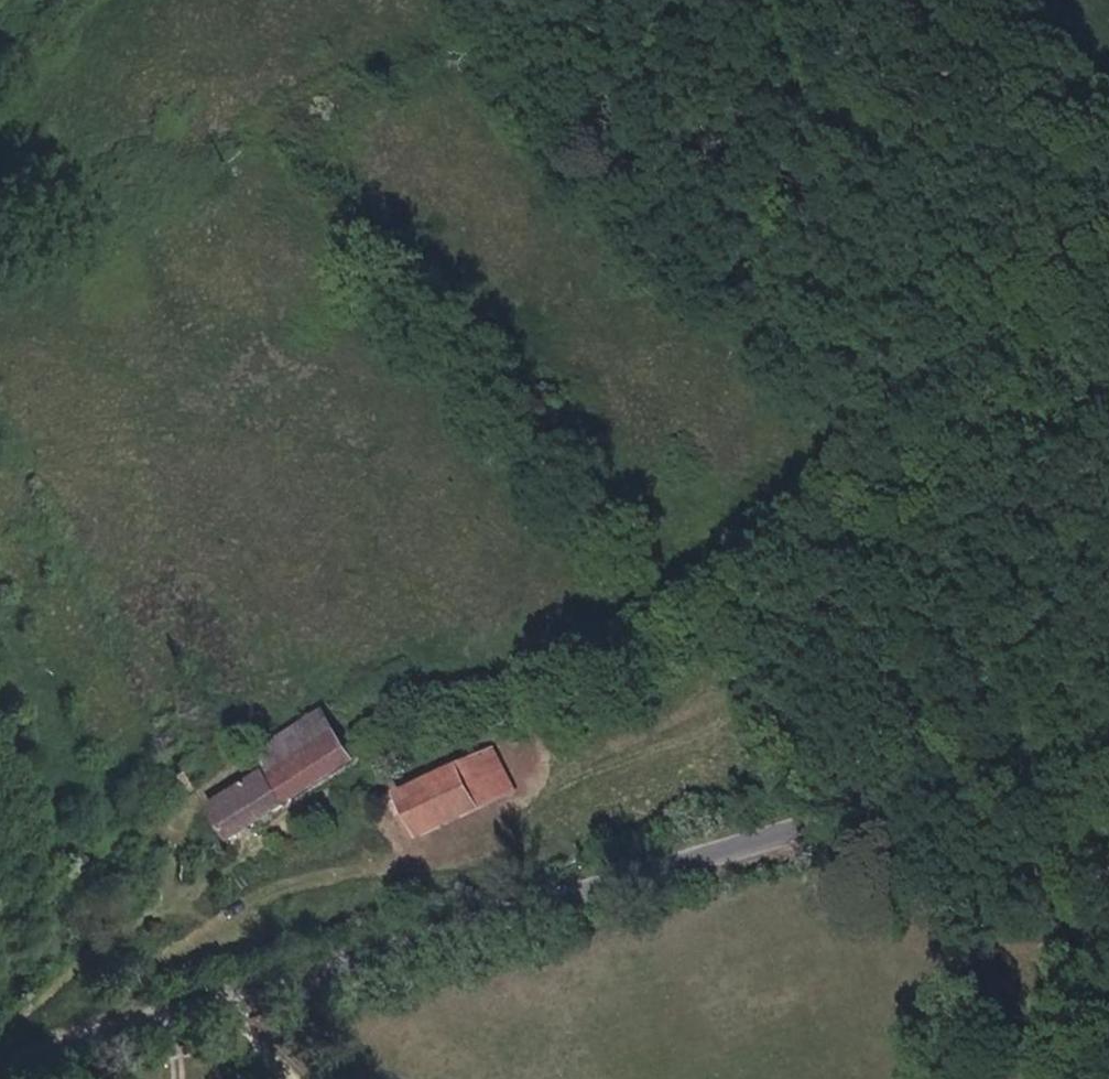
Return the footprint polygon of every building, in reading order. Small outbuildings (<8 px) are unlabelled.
[(257,758),(268,775),(347,733),(337,715),(257,758)] [(347,733),(268,775),(288,809),(322,789),(356,771),(371,763),(365,752),(358,755),(347,733)] [(500,746),(404,786),(423,833),(520,793),(500,746)] [(187,771),(169,782),(177,795),(195,785),(187,771)] [(288,809),(268,775),(218,803),(240,837),(288,809)]
